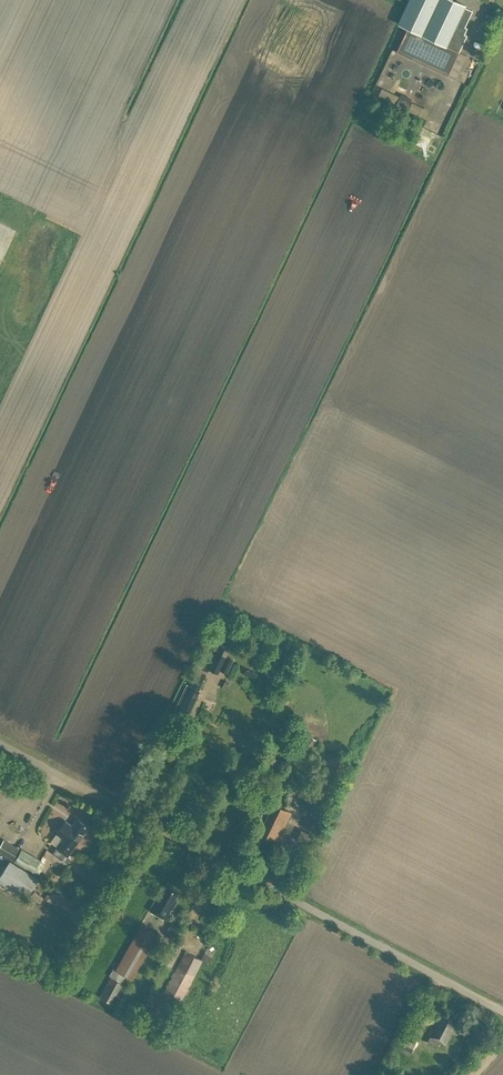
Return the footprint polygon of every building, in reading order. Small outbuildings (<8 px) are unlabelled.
[(453,0),(409,0),(398,23),(408,28),(397,53),(448,77),(467,36),(464,34),(466,28),(464,27),(469,16),(461,12),(464,5),(453,0)] [(380,94),(395,102),(398,95),(383,87),(380,94)] [(406,111),(409,105),(398,100),(395,106),(406,111)] [(433,153),(435,148),(429,145),(426,150),(433,153)] [(230,641),(232,637),(221,632),(219,636),(230,641)] [(218,673),(229,650),(218,646),(216,652),(208,669),(218,673)] [(227,657),(221,670),(227,673),(233,660),(227,657)] [(306,752),(316,740),(309,735),(300,747),(306,752)] [(274,741),(265,739),(262,750),(272,751),(274,741)] [(276,843),(291,812),(274,804),(260,832),(263,833),(262,836),(276,843)] [(310,813),(303,827),(315,832),(321,818),(310,813)] [(63,838),(56,847),(62,851),(58,857),(66,863),(70,858),(67,855),(89,826),(77,818),(72,825),(65,820),(56,833),(63,838)] [(33,872),(40,861),(40,859),(22,848),(14,861),(15,862),(33,872)] [(69,887),(72,882),(66,877),(62,882),(69,887)] [(177,901),(175,899),(179,891),(167,884),(162,892),(161,891),(150,910),(167,919),(171,912),(170,912),(171,909),(172,909),(177,901)] [(52,891),(49,900),(60,903),(62,893),(52,891)] [(153,939),(138,931),(116,969),(126,975),(131,978),(153,939)] [(203,960),(208,963),(216,948),(209,944),(201,959),(203,960)] [(186,951),(165,990),(182,999),(203,960),(201,959),(186,951)] [(116,969),(113,968),(109,976),(111,976),(122,983),(126,975),(116,969)] [(113,1004),(124,984),(122,983),(111,976),(100,997),(113,1004)] [(428,1035),(430,1036),(427,1043),(436,1048),(440,1041),(446,1044),(457,1023),(454,1022),(455,1019),(445,1014),(444,1017),(441,1015),(434,1029),(432,1028),(428,1035)]
